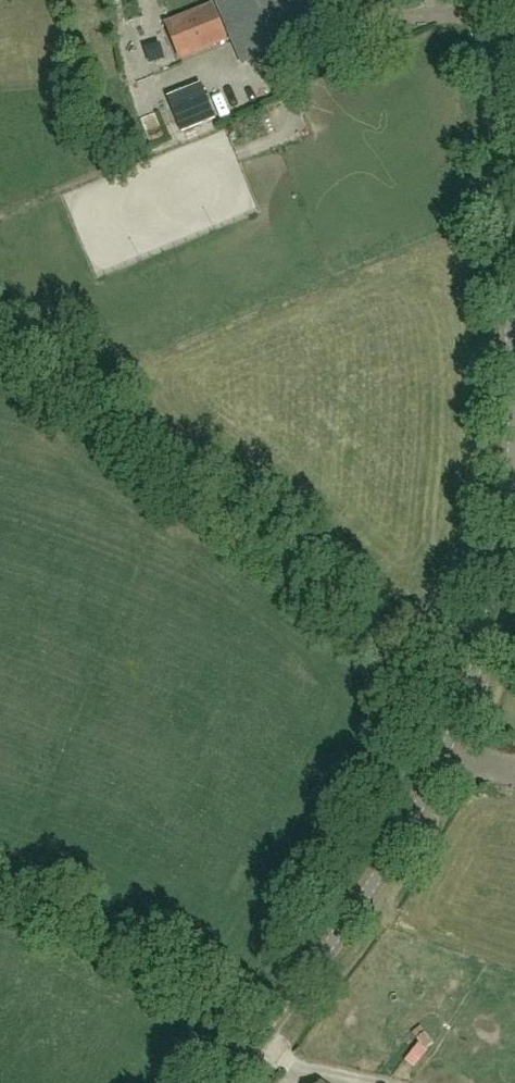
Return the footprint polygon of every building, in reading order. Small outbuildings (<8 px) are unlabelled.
[(218,3),(244,66),(299,44),(281,0),(225,0),(218,3)] [(224,36),(212,7),(168,25),(179,53),(224,36)] [(421,1026),(413,1033),(420,1041),(426,1049),(434,1042),(421,1026)]
